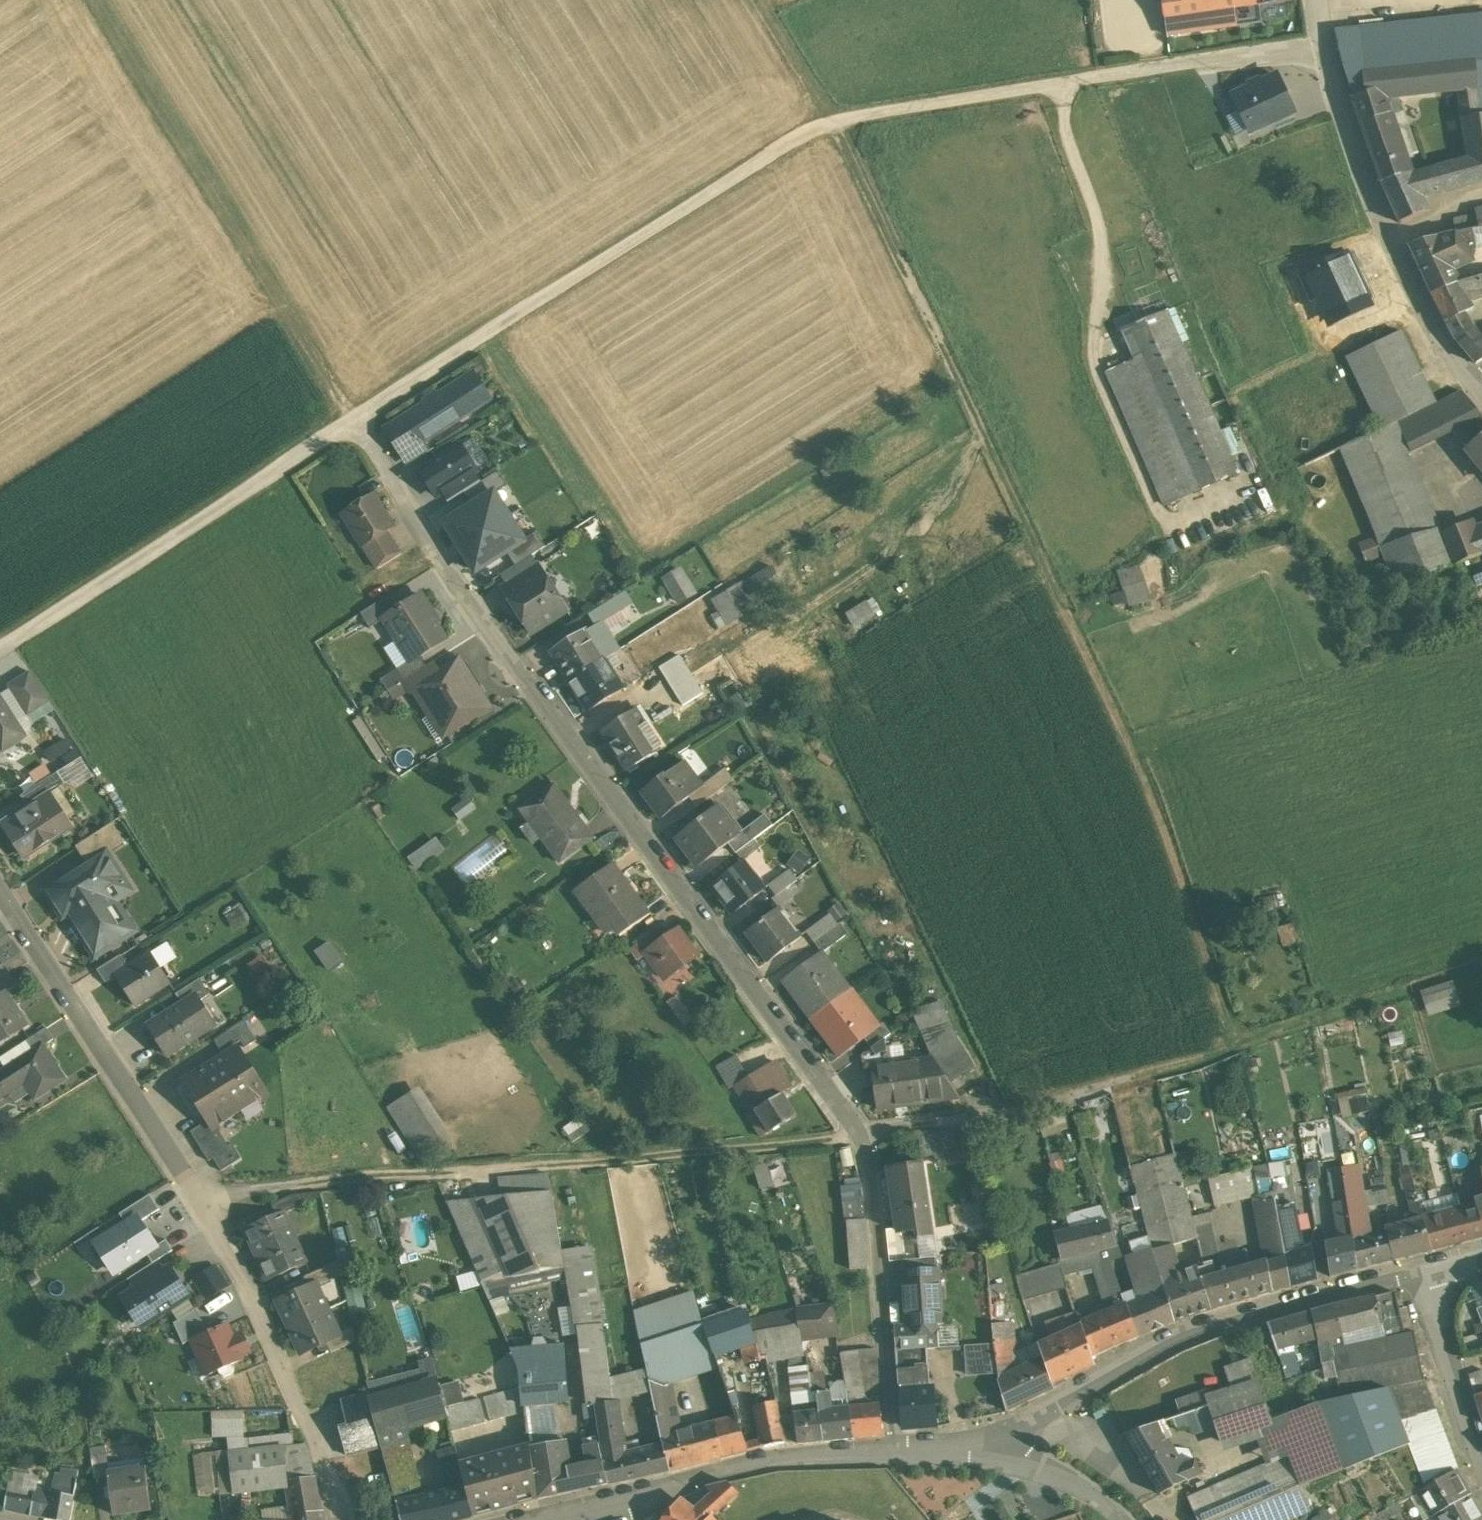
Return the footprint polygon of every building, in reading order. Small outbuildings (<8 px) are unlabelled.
[(1167,35),(1262,23),(1259,6),(1258,6),(1257,0),(1163,0),(1167,35)] [(1360,28),(1365,73),(1382,71),(1472,62),(1481,61),(1481,16),(1360,28)] [(1344,75),(1351,97),(1368,92),(1365,73),(1360,28),(1338,30),(1344,75)] [(1472,62),(1476,87),(1481,86),(1481,61),(1472,62)] [(1472,62),(1382,71),(1386,95),(1398,94),(1476,87),(1472,62)] [(1390,114),(1384,95),(1386,95),(1382,71),(1365,73),(1368,92),(1351,97),(1380,180),(1410,171),(1390,114)] [(1277,74),(1233,95),(1250,130),(1265,123),(1267,127),(1295,114),(1277,74)] [(1463,117),(1481,114),(1481,86),(1476,87),(1477,99),(1461,102),(1463,117)] [(1386,95),(1384,95),(1390,114),(1404,110),(1398,94),(1386,95)] [(1459,174),(1462,185),(1481,180),(1481,114),(1463,117),(1470,159),(1457,162),(1459,174)] [(1419,196),(1462,185),(1459,174),(1457,162),(1413,174),(1419,196)] [(1425,213),(1419,196),(1413,174),(1412,170),(1410,171),(1380,180),(1396,223),(1425,213)] [(1450,216),(1452,232),(1456,231),(1469,229),(1478,227),(1475,212),(1450,216)] [(1469,229),(1456,231),(1458,245),(1472,243),(1469,229)] [(1452,232),(1435,235),(1441,248),(1458,245),(1456,231),(1452,232)] [(1441,248),(1435,235),(1409,244),(1431,293),(1459,282),(1452,271),(1450,269),(1441,248)] [(1474,252),(1472,243),(1458,245),(1441,248),(1450,269),(1452,271),(1464,266),(1460,258),(1474,252)] [(1317,298),(1326,319),(1373,298),(1352,251),(1299,275),(1311,301),(1317,298)] [(1431,293),(1453,336),(1469,328),(1460,314),(1472,309),(1466,296),(1481,291),(1481,275),(1480,275),(1459,281),(1459,282),(1431,293)] [(1137,362),(1196,497),(1240,478),(1168,314),(1124,333),(1137,362)] [(1469,328),(1453,336),(1476,363),(1481,359),(1481,343),(1469,328)] [(1385,425),(1396,420),(1433,403),(1400,332),(1353,353),(1385,425)] [(1105,375),(1164,511),(1196,497),(1137,362),(1105,375)] [(472,376),(388,430),(409,462),(425,451),(420,443),(478,407),(470,395),(480,388),(472,376)] [(1433,403),(1396,420),(1409,452),(1481,416),(1472,407),(1461,390),(1433,403)] [(1393,583),(1455,565),(1441,531),(1409,452),(1396,420),(1385,425),(1340,447),(1374,535),(1382,556),(1393,583)] [(1467,446),(1481,464),(1481,434),(1467,446)] [(461,447),(457,449),(453,449),(445,454),(444,457),(420,472),(436,497),(443,492),(473,473),(476,471),(461,447)] [(479,483),(463,493),(473,508),(494,494),(507,486),(498,471),(479,483)] [(473,473),(443,492),(449,502),(463,493),(479,483),(473,473)] [(446,524),(461,548),(509,518),(494,494),(473,508),(446,524)] [(372,496),(343,515),(363,546),(385,532),(392,527),(372,496)] [(525,507),(516,512),(526,530),(534,526),(525,507)] [(509,518),(461,548),(476,571),(506,552),(523,541),(509,518)] [(1441,531),(1455,565),(1481,554),(1481,553),(1474,533),(1468,520),(1441,531)] [(1474,533),(1481,552),(1481,529),(1474,533)] [(400,555),(385,532),(363,546),(378,569),(400,555)] [(523,541),(506,552),(515,566),(546,547),(536,532),(523,541)] [(1366,562),(1382,556),(1374,535),(1358,541),(1366,562)] [(1115,570),(1128,606),(1151,599),(1139,563),(1115,570)] [(770,564),(742,580),(752,597),(779,581),(770,564)] [(558,598),(538,566),(507,585),(515,598),(514,604),(517,609),(522,610),(527,618),(525,624),(531,633),(566,611),(568,605),(564,599),(558,598)] [(682,567),(662,579),(678,607),(698,596),(682,567)] [(1468,572),(1481,609),(1481,567),(1468,572)] [(742,580),(711,598),(727,627),(759,609),(752,597),(742,580)] [(390,595),(360,614),(370,628),(384,619),(384,618),(398,609),(390,595)] [(398,609),(384,618),(384,619),(411,661),(411,662),(419,657),(445,640),(436,626),(439,624),(420,595),(398,609)] [(585,617),(592,628),(604,620),(621,609),(614,598),(585,617)] [(845,614),(852,624),(870,613),(864,602),(845,614)] [(592,628),(584,633),(595,650),(593,651),(600,662),(622,648),(604,620),(592,628)] [(584,633),(583,631),(552,651),(571,681),(600,662),(593,651),(595,650),(584,633)] [(679,655),(659,668),(672,688),(692,675),(679,655)] [(419,657),(411,662),(411,661),(396,670),(404,681),(426,667),(419,657)] [(438,673),(414,689),(418,695),(430,714),(429,718),(431,722),(436,723),(440,721),(440,718),(444,719),(452,731),(489,707),(486,703),(487,700),(483,699),(459,660),(438,673)] [(600,662),(571,681),(589,710),(621,690),(609,672),(607,673),(600,662)] [(404,681),(402,682),(410,694),(416,696),(418,695),(414,689),(438,673),(431,663),(426,667),(404,681)] [(404,681),(396,670),(385,677),(392,688),(402,682),(404,681)] [(49,702),(30,672),(8,686),(27,716),(49,702)] [(692,675),(672,688),(683,706),(703,694),(692,675)] [(7,748),(25,736),(0,697),(0,736),(7,748)] [(637,710),(603,732),(628,772),(663,750),(637,710)] [(683,764),(644,792),(664,819),(691,799),(703,790),(683,764)] [(30,775),(37,786),(52,777),(45,765),(30,775)] [(703,790),(691,799),(697,808),(733,781),(726,772),(703,790)] [(37,786),(22,796),(28,806),(45,795),(45,796),(64,784),(57,774),(52,777),(37,786)] [(594,839),(555,785),(521,810),(560,863),(594,839)] [(28,806),(1,823),(21,855),(65,827),(67,819),(61,811),(53,809),(45,796),(45,795),(28,806)] [(719,806),(677,838),(698,867),(732,842),(740,835),(739,834),(719,806)] [(765,814),(739,834),(740,835),(732,842),(738,851),(773,825),(765,814)] [(113,823),(78,845),(90,863),(102,855),(103,857),(125,842),(113,823)] [(438,836),(409,854),(417,867),(446,849),(438,836)] [(602,837),(593,844),(599,853),(609,846),(602,837)] [(468,879),(497,858),(487,844),(458,865),(468,879)] [(90,863),(45,892),(54,907),(59,904),(95,959),(131,935),(107,898),(123,887),(103,857),(102,855),(90,863)] [(744,861),(711,885),(732,913),(765,889),(744,861)] [(644,919),(623,889),(629,886),(613,864),(576,890),(608,935),(615,931),(619,936),(644,919)] [(769,886),(777,896),(798,880),(790,870),(769,886)] [(780,908),(747,933),(768,963),(802,938),(800,936),(796,939),(784,924),(789,921),(780,908)] [(830,915),(806,932),(814,943),(838,925),(830,915)] [(838,925),(814,943),(821,952),(822,954),(846,937),(838,925)] [(697,956),(678,929),(658,943),(645,953),(646,954),(664,980),(697,956)] [(652,933),(629,950),(636,961),(646,954),(645,953),(658,943),(652,933)] [(821,952),(782,981),(810,1020),(844,995),(816,958),(822,954),(821,952)] [(129,969),(117,976),(135,1006),(169,984),(151,955),(129,969)] [(121,956),(98,971),(106,983),(116,976),(117,976),(129,969),(121,956)] [(0,966),(0,981),(11,974),(4,964),(0,966)] [(8,990),(8,991),(18,985),(11,974),(0,981),(0,995),(8,990)] [(199,980),(175,995),(181,1005),(195,996),(199,1002),(209,995),(199,980)] [(1428,1017),(1461,1007),(1453,980),(1420,992),(1428,1017)] [(31,1025),(8,991),(8,990),(0,995),(0,1045),(31,1025)] [(872,1031),(845,995),(844,995),(810,1020),(839,1058),(864,1039),(873,1032),(872,1031)] [(181,1005),(148,1026),(167,1056),(214,1026),(199,1002),(195,996),(181,1005)] [(942,1003),(922,1008),(925,1015),(915,1018),(920,1029),(933,1025),(948,1021),(944,1010),(942,1003)] [(949,1009),(944,1010),(948,1021),(954,1019),(949,1009)] [(948,1021),(933,1025),(937,1036),(939,1035),(942,1044),(961,1038),(954,1019),(948,1021)] [(256,1041),(244,1022),(214,1041),(222,1053),(240,1042),(245,1048),(256,1041)] [(883,1023),(872,1031),(873,1032),(864,1039),(871,1049),(884,1039),(891,1034),(883,1023)] [(46,1028),(26,1041),(33,1052),(42,1045),(43,1047),(54,1040),(46,1028)] [(871,1049),(862,1056),(864,1070),(872,1069),(872,1068),(889,1066),(884,1039),(871,1049)] [(0,1073),(0,1100),(24,1084),(34,1100),(65,1080),(43,1047),(42,1045),(33,1052),(0,1073)] [(237,1048),(183,1082),(208,1121),(213,1129),(216,1127),(267,1095),(237,1048)] [(718,1058),(735,1086),(749,1078),(731,1050),(718,1058)] [(889,1066),(872,1068),(872,1069),(877,1110),(954,1099),(955,1098),(929,1060),(889,1066)] [(775,1061),(749,1078),(765,1104),(782,1094),(791,1088),(775,1061)] [(735,1086),(751,1113),(765,1104),(749,1078),(735,1086)] [(387,1109),(421,1162),(432,1156),(448,1146),(455,1142),(420,1087),(387,1109)] [(751,1113),(746,1116),(761,1137),(796,1117),(782,1094),(765,1104),(751,1113)] [(1048,1133),(1071,1125),(1067,1112),(1044,1119),(1048,1133)] [(581,1117),(563,1129),(572,1144),(590,1131),(581,1117)] [(213,1129),(208,1121),(190,1132),(208,1161),(213,1159),(221,1172),(241,1159),(232,1144),(229,1146),(216,1127),(213,1129)] [(1389,1127),(1411,1225),(1421,1222),(1400,1124),(1389,1127)] [(454,1154),(448,1146),(432,1156),(437,1164),(454,1154)] [(1129,1166),(1134,1185),(1180,1173),(1176,1154),(1129,1166)] [(1257,1181),(1271,1178),(1269,1164),(1254,1168),(1257,1181)] [(924,1165),(891,1170),(900,1233),(916,1231),(917,1238),(935,1235),(924,1165)] [(1344,1185),(1345,1192),(1360,1190),(1356,1166),(1341,1168),(1344,1185)] [(1257,1181),(1254,1168),(1227,1175),(1234,1208),(1255,1203),(1261,1202),(1257,1181)] [(1341,1168),(1306,1174),(1308,1186),(1323,1183),(1324,1189),(1331,1187),(1344,1185),(1341,1168)] [(1140,1210),(1142,1217),(1155,1213),(1180,1207),(1188,1205),(1180,1173),(1134,1185),(1137,1197),(1140,1210)] [(1215,1212),(1234,1208),(1227,1175),(1207,1180),(1215,1212)] [(839,1178),(840,1189),(860,1186),(858,1176),(839,1178)] [(1365,1205),(1366,1207),(1386,1203),(1383,1177),(1370,1180),(1371,1188),(1360,1190),(1345,1192),(1346,1203),(1352,1202),(1353,1207),(1365,1205)] [(1344,1185),(1331,1187),(1340,1241),(1351,1238),(1347,1208),(1346,1203),(1345,1192),(1344,1185)] [(852,1200),(854,1221),(865,1220),(861,1189),(860,1186),(840,1189),(842,1202),(852,1200)] [(1290,1190),(1274,1193),(1275,1200),(1282,1239),(1299,1236),(1290,1190)] [(551,1192),(445,1202),(480,1282),(563,1267),(561,1253),(551,1192)] [(292,1195),(271,1205),(276,1216),(282,1214),(305,1203),(300,1194),(292,1195)] [(150,1196),(120,1214),(127,1224),(137,1217),(140,1222),(159,1210),(150,1196)] [(1457,1196),(1424,1204),(1423,1203),(1419,1203),(1424,1221),(1461,1211),(1460,1206),(1459,1206),(1457,1196)] [(1129,1212),(1140,1210),(1137,1197),(1126,1200),(1129,1212)] [(845,1222),(847,1222),(854,1221),(852,1200),(842,1202),(845,1222)] [(1261,1202),(1255,1203),(1265,1262),(1266,1265),(1285,1260),(1282,1239),(1275,1200),(1261,1202)] [(1188,1205),(1180,1207),(1181,1214),(1190,1212),(1188,1205)] [(1353,1207),(1347,1208),(1351,1238),(1356,1269),(1385,1263),(1380,1234),(1371,1236),(1366,1207),(1365,1205),(1353,1207)] [(1481,1237),(1481,1227),(1476,1209),(1465,1212),(1464,1211),(1461,1211),(1424,1221),(1432,1250),(1481,1237)] [(1155,1213),(1142,1217),(1152,1251),(1164,1247),(1155,1213)] [(276,1216),(246,1230),(257,1255),(294,1238),(282,1214),(276,1216)] [(127,1224),(97,1243),(117,1273),(147,1254),(157,1248),(156,1247),(140,1222),(137,1217),(127,1224)] [(1130,1225),(1138,1254),(1152,1251),(1142,1217),(1129,1220),(1130,1225)] [(854,1221),(847,1222),(850,1269),(868,1268),(865,1220),(854,1221)] [(1109,1221),(1070,1231),(1079,1254),(1106,1247),(1116,1245),(1115,1240),(1112,1231),(1110,1224),(1109,1221)] [(1428,1251),(1421,1222),(1411,1225),(1389,1230),(1393,1261),(1428,1251)] [(1209,1223),(1193,1227),(1202,1264),(1202,1265),(1218,1260),(1209,1223)] [(1061,1259),(1079,1254),(1070,1231),(1054,1235),(1061,1259)] [(937,1254),(935,1235),(917,1238),(920,1257),(937,1254)] [(1299,1236),(1282,1239),(1285,1260),(1303,1255),(1299,1236)] [(1194,1237),(1164,1247),(1170,1267),(1179,1264),(1196,1269),(1201,1267),(1194,1237)] [(294,1238),(257,1255),(269,1280),(306,1263),(294,1238)] [(1340,1241),(1326,1245),(1330,1276),(1356,1269),(1351,1238),(1340,1241)] [(172,1251),(166,1241),(156,1247),(157,1248),(147,1254),(153,1264),(172,1251)] [(1116,1245),(1106,1247),(1108,1255),(1100,1258),(1102,1264),(1111,1262),(1120,1257),(1116,1245)] [(1196,1269),(1179,1264),(1170,1267),(1164,1247),(1152,1251),(1164,1290),(1173,1322),(1209,1310),(1196,1269)] [(563,1267),(573,1326),(603,1324),(605,1324),(591,1248),(561,1253),(563,1267)] [(1164,1290),(1152,1251),(1138,1254),(1150,1296),(1164,1290)] [(1218,1260),(1202,1265),(1203,1267),(1201,1267),(1196,1269),(1209,1310),(1271,1292),(1266,1265),(1265,1262),(1250,1266),(1246,1252),(1218,1260)] [(1303,1255),(1285,1260),(1290,1287),(1317,1280),(1312,1252),(1303,1255)] [(936,1258),(902,1261),(903,1273),(937,1271),(936,1258)] [(1285,1260),(1266,1265),(1271,1292),(1290,1287),(1285,1260)] [(1123,1294),(1111,1262),(1102,1264),(1100,1265),(1114,1309),(1125,1304),(1123,1294)] [(337,1263),(304,1278),(309,1288),(316,1285),(317,1287),(340,1276),(337,1263)] [(1062,1263),(1038,1269),(1015,1275),(1023,1300),(1070,1287),(1062,1263)] [(169,1268),(126,1296),(133,1308),(131,1316),(140,1318),(145,1326),(189,1298),(178,1282),(173,1285),(165,1273),(170,1269),(169,1268)] [(214,1268),(196,1280),(209,1300),(227,1288),(214,1268)] [(937,1271),(903,1273),(905,1299),(939,1297),(937,1271)] [(309,1288),(278,1303),(290,1328),(328,1311),(317,1287),(316,1285),(309,1288)] [(1150,1296),(1127,1305),(1137,1338),(1173,1322),(1164,1290),(1150,1296)] [(641,1346),(703,1326),(694,1291),(634,1310),(641,1346)] [(1382,1325),(1383,1333),(1403,1328),(1400,1313),(1398,1304),(1395,1292),(1377,1296),(1382,1325)] [(1377,1296),(1335,1306),(1342,1334),(1382,1325),(1377,1296)] [(939,1297),(905,1299),(906,1326),(937,1324),(938,1325),(941,1325),(939,1297)] [(1114,1309),(1081,1323),(1092,1357),(1137,1338),(1127,1305),(1126,1304),(1125,1304),(1114,1309)] [(1335,1306),(1311,1312),(1320,1337),(1326,1356),(1334,1354),(1333,1350),(1339,1348),(1337,1339),(1342,1338),(1342,1334),(1335,1306)] [(833,1307),(797,1312),(802,1341),(837,1335),(833,1307)] [(197,1309),(174,1324),(184,1344),(192,1341),(207,1334),(197,1309)] [(328,1311),(290,1328),(302,1354),(326,1342),(340,1336),(339,1335),(328,1311)] [(993,1346),(995,1359),(1008,1357),(1005,1325),(1003,1311),(991,1313),(993,1346)] [(749,1321),(747,1312),(703,1326),(716,1355),(747,1345),(755,1343),(749,1321)] [(768,1357),(803,1350),(802,1341),(797,1312),(749,1321),(755,1343),(758,1353),(759,1359),(768,1357)] [(1311,1312),(1268,1324),(1268,1325),(1276,1349),(1276,1350),(1290,1346),(1305,1342),(1320,1337),(1311,1312)] [(1385,1389),(1418,1382),(1422,1381),(1409,1312),(1400,1313),(1403,1328),(1383,1333),(1384,1340),(1339,1348),(1333,1350),(1334,1354),(1342,1398),(1385,1389)] [(1079,1315),(1047,1324),(1053,1341),(1038,1345),(1043,1360),(1051,1384),(1094,1364),(1092,1357),(1081,1323),(1079,1315)] [(613,1401),(610,1379),(603,1324),(573,1326),(587,1405),(597,1404),(613,1401)] [(906,1326),(894,1327),(896,1351),(927,1349),(939,1348),(938,1325),(937,1324),(906,1326)] [(207,1334),(192,1341),(207,1376),(219,1371),(220,1375),(225,1378),(233,1375),(234,1369),(232,1365),(243,1360),(241,1356),(246,1353),(239,1337),(233,1339),(227,1325),(207,1334)] [(1013,1325),(1005,1325),(1008,1357),(1010,1375),(1018,1371),(1013,1325)] [(1268,1325),(1256,1328),(1264,1353),(1276,1349),(1268,1325)] [(697,1361),(716,1355),(703,1326),(641,1346),(647,1370),(648,1377),(662,1373),(697,1361)] [(340,1336),(326,1342),(331,1354),(356,1342),(353,1328),(339,1335),(340,1336)] [(1320,1337),(1305,1342),(1308,1348),(1313,1360),(1314,1359),(1326,1356),(1320,1337)] [(755,1343),(747,1345),(750,1355),(758,1353),(755,1343)] [(993,1346),(965,1347),(966,1363),(968,1374),(997,1373),(995,1359),(993,1346)] [(1313,1360),(1297,1365),(1290,1346),(1276,1350),(1287,1383),(1302,1378),(1302,1377),(1318,1372),(1314,1359),(1313,1360)] [(844,1381),(850,1410),(880,1406),(879,1386),(876,1349),(840,1354),(844,1381)] [(927,1349),(896,1351),(902,1430),(937,1427),(931,1401),(927,1349)] [(791,1370),(808,1368),(807,1357),(803,1357),(803,1350),(768,1357),(771,1373),(791,1370)] [(523,1404),(524,1404),(558,1403),(571,1402),(566,1351),(511,1355),(518,1370),(521,1389),(523,1404)] [(997,1373),(999,1381),(1010,1375),(1008,1357),(995,1359),(997,1373)] [(1018,1371),(1010,1375),(999,1381),(1008,1411),(1053,1390),(1051,1384),(1043,1360),(1018,1371)] [(1186,1415),(1210,1407),(1208,1403),(1260,1386),(1250,1360),(1233,1365),(1226,1367),(1233,1386),(1210,1394),(1209,1390),(1175,1401),(1180,1417),(1186,1415)] [(801,1415),(819,1413),(816,1395),(811,1396),(810,1381),(808,1368),(791,1370),(791,1383),(797,1382),(795,1404),(800,1403),(801,1415)] [(1481,1368),(1468,1373),(1475,1396),(1481,1393),(1481,1372),(1481,1368)] [(648,1377),(647,1370),(610,1379),(613,1401),(651,1392),(648,1377)] [(648,1377),(651,1392),(659,1426),(674,1422),(662,1373),(648,1377)] [(811,1396),(816,1395),(826,1393),(825,1380),(810,1381),(811,1396)] [(837,1382),(828,1393),(826,1393),(816,1395),(819,1413),(850,1410),(844,1381),(837,1382)] [(370,1400),(369,1401),(374,1420),(378,1433),(405,1426),(446,1415),(445,1409),(438,1382),(370,1400)] [(1385,1389),(1397,1420),(1427,1408),(1418,1382),(1385,1389)] [(1210,1407),(1216,1423),(1239,1414),(1239,1415),(1267,1404),(1260,1386),(1208,1403),(1210,1407)] [(490,1422),(525,1412),(524,1404),(523,1404),(521,1389),(484,1398),(490,1422)] [(1343,1471),(1408,1446),(1397,1420),(1385,1389),(1342,1398),(1321,1402),(1317,1404),(1325,1424),(1330,1437),(1343,1471)] [(369,1395),(343,1402),(349,1425),(349,1426),(374,1420),(369,1401),(369,1400),(370,1400),(369,1395)] [(480,1400),(445,1409),(451,1432),(486,1423),(480,1400)] [(624,1458),(613,1401),(597,1404),(606,1461),(624,1458)] [(530,1445),(530,1450),(567,1445),(558,1403),(524,1404),(525,1412),(530,1445)] [(776,1404),(757,1407),(765,1447),(784,1444),(776,1404)] [(1218,1430),(1221,1442),(1274,1425),(1272,1420),(1267,1404),(1239,1415),(1239,1414),(1216,1423),(1218,1430)] [(1317,1404),(1277,1419),(1284,1438),(1325,1424),(1317,1404)] [(880,1406),(850,1410),(853,1439),(883,1436),(880,1406)] [(1199,1435),(1218,1430),(1216,1423),(1210,1407),(1186,1415),(1191,1430),(1193,1434),(1199,1435)] [(1408,1446),(1425,1488),(1455,1471),(1457,1470),(1432,1407),(1427,1408),(1397,1420),(1408,1446)] [(850,1410),(819,1413),(822,1442),(853,1439),(850,1410)] [(212,1413),(213,1440),(245,1439),(245,1412),(212,1413)] [(213,1440),(212,1413),(172,1414),(174,1441),(213,1440)] [(801,1415),(794,1415),(798,1444),(822,1442),(819,1413),(801,1415)] [(798,1444),(794,1415),(780,1417),(785,1444),(798,1444)] [(1186,1415),(1180,1417),(1169,1421),(1173,1432),(1191,1430),(1186,1415)] [(1284,1438),(1277,1419),(1272,1420),(1274,1425),(1221,1442),(1225,1453),(1257,1442),(1266,1466),(1290,1455),(1289,1453),(1284,1438)] [(374,1420),(349,1426),(349,1425),(341,1427),(349,1457),(382,1449),(378,1433),(374,1420)] [(714,1431),(678,1440),(674,1422),(659,1426),(664,1448),(669,1471),(721,1458),(714,1431)] [(739,1424),(714,1431),(721,1458),(748,1451),(739,1424)] [(1159,1424),(1126,1435),(1133,1450),(1150,1445),(1152,1445),(1157,1455),(1171,1448),(1159,1424)] [(1325,1424),(1284,1438),(1289,1453),(1330,1437),(1325,1424)] [(405,1426),(378,1433),(382,1449),(382,1450),(400,1445),(410,1443),(405,1426)] [(1330,1437),(1289,1453),(1290,1455),(1302,1487),(1303,1487),(1343,1471),(1330,1437)] [(400,1445),(382,1450),(397,1503),(413,1500),(400,1445)] [(530,1445),(459,1463),(466,1487),(473,1517),(538,1499),(530,1450),(530,1445)] [(579,1491),(575,1471),(570,1445),(567,1445),(530,1450),(538,1499),(579,1491)] [(601,1448),(601,1445),(583,1449),(587,1468),(575,1471),(579,1491),(608,1484),(601,1448)] [(1180,1466),(1171,1448),(1157,1455),(1152,1445),(1150,1445),(1133,1450),(1146,1478),(1150,1476),(1160,1495),(1188,1482),(1180,1466)] [(285,1448),(287,1482),(314,1478),(306,1446),(285,1448)] [(105,1448),(91,1450),(94,1473),(109,1471),(105,1448)] [(288,1489),(287,1482),(285,1448),(230,1455),(235,1495),(288,1489)] [(459,1463),(455,1448),(445,1451),(456,1490),(466,1487),(459,1463)] [(624,1458),(606,1461),(610,1484),(669,1471),(664,1448),(624,1458)] [(235,1495),(230,1455),(198,1458),(202,1499),(235,1495)] [(1290,1455),(1266,1466),(1188,1499),(1197,1519),(1296,1519),(1313,1513),(1303,1487),(1302,1487),(1290,1455)] [(1196,1461),(1180,1466),(1188,1482),(1201,1476),(1196,1461)] [(55,1474),(51,1492),(74,1498),(79,1473),(62,1469),(61,1475),(55,1474)] [(146,1470),(123,1473),(124,1476),(109,1478),(114,1516),(152,1511),(146,1470)] [(1425,1488),(1418,1492),(1432,1517),(1436,1515),(1469,1496),(1455,1471),(1425,1488)] [(287,1482),(288,1489),(290,1507),(292,1519),(323,1519),(322,1512),(314,1478),(287,1482)] [(693,1515),(699,1519),(713,1519),(711,1518),(737,1494),(727,1482),(708,1487),(715,1497),(693,1515)] [(439,1495),(446,1519),(464,1519),(473,1517),(466,1487),(456,1490),(439,1495)] [(36,1489),(34,1499),(31,1516),(48,1519),(70,1519),(74,1498),(51,1492),(36,1489)] [(5,1511),(31,1516),(34,1499),(9,1492),(5,1511)] [(397,1503),(401,1519),(446,1519),(439,1495),(413,1500),(397,1503)] [(1436,1515),(1439,1519),(1481,1519),(1481,1518),(1469,1496),(1436,1515)] [(677,1503),(663,1519),(699,1519),(693,1515),(677,1503)] [(1402,1513),(1398,1504),(1370,1519),(1389,1519),(1402,1513)] [(290,1507),(261,1510),(262,1519),(292,1519),(290,1507)]
